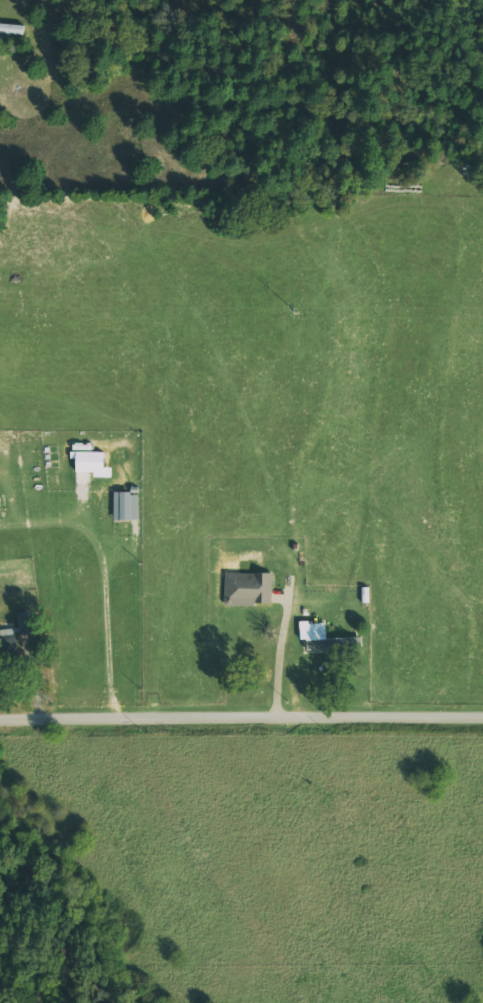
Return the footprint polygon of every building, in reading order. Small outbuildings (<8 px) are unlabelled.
[(23,34),(23,24),(0,23),(0,33),(23,34)] [(272,605),(272,573),(226,573),(225,604),(272,605)] [(19,634),(34,633),(32,611),(17,613),(19,634)] [(325,622),(299,623),(300,640),(306,640),(307,651),(362,648),(362,637),(326,639),(325,622)] [(19,659),(17,635),(0,636),(0,660),(19,659)]
